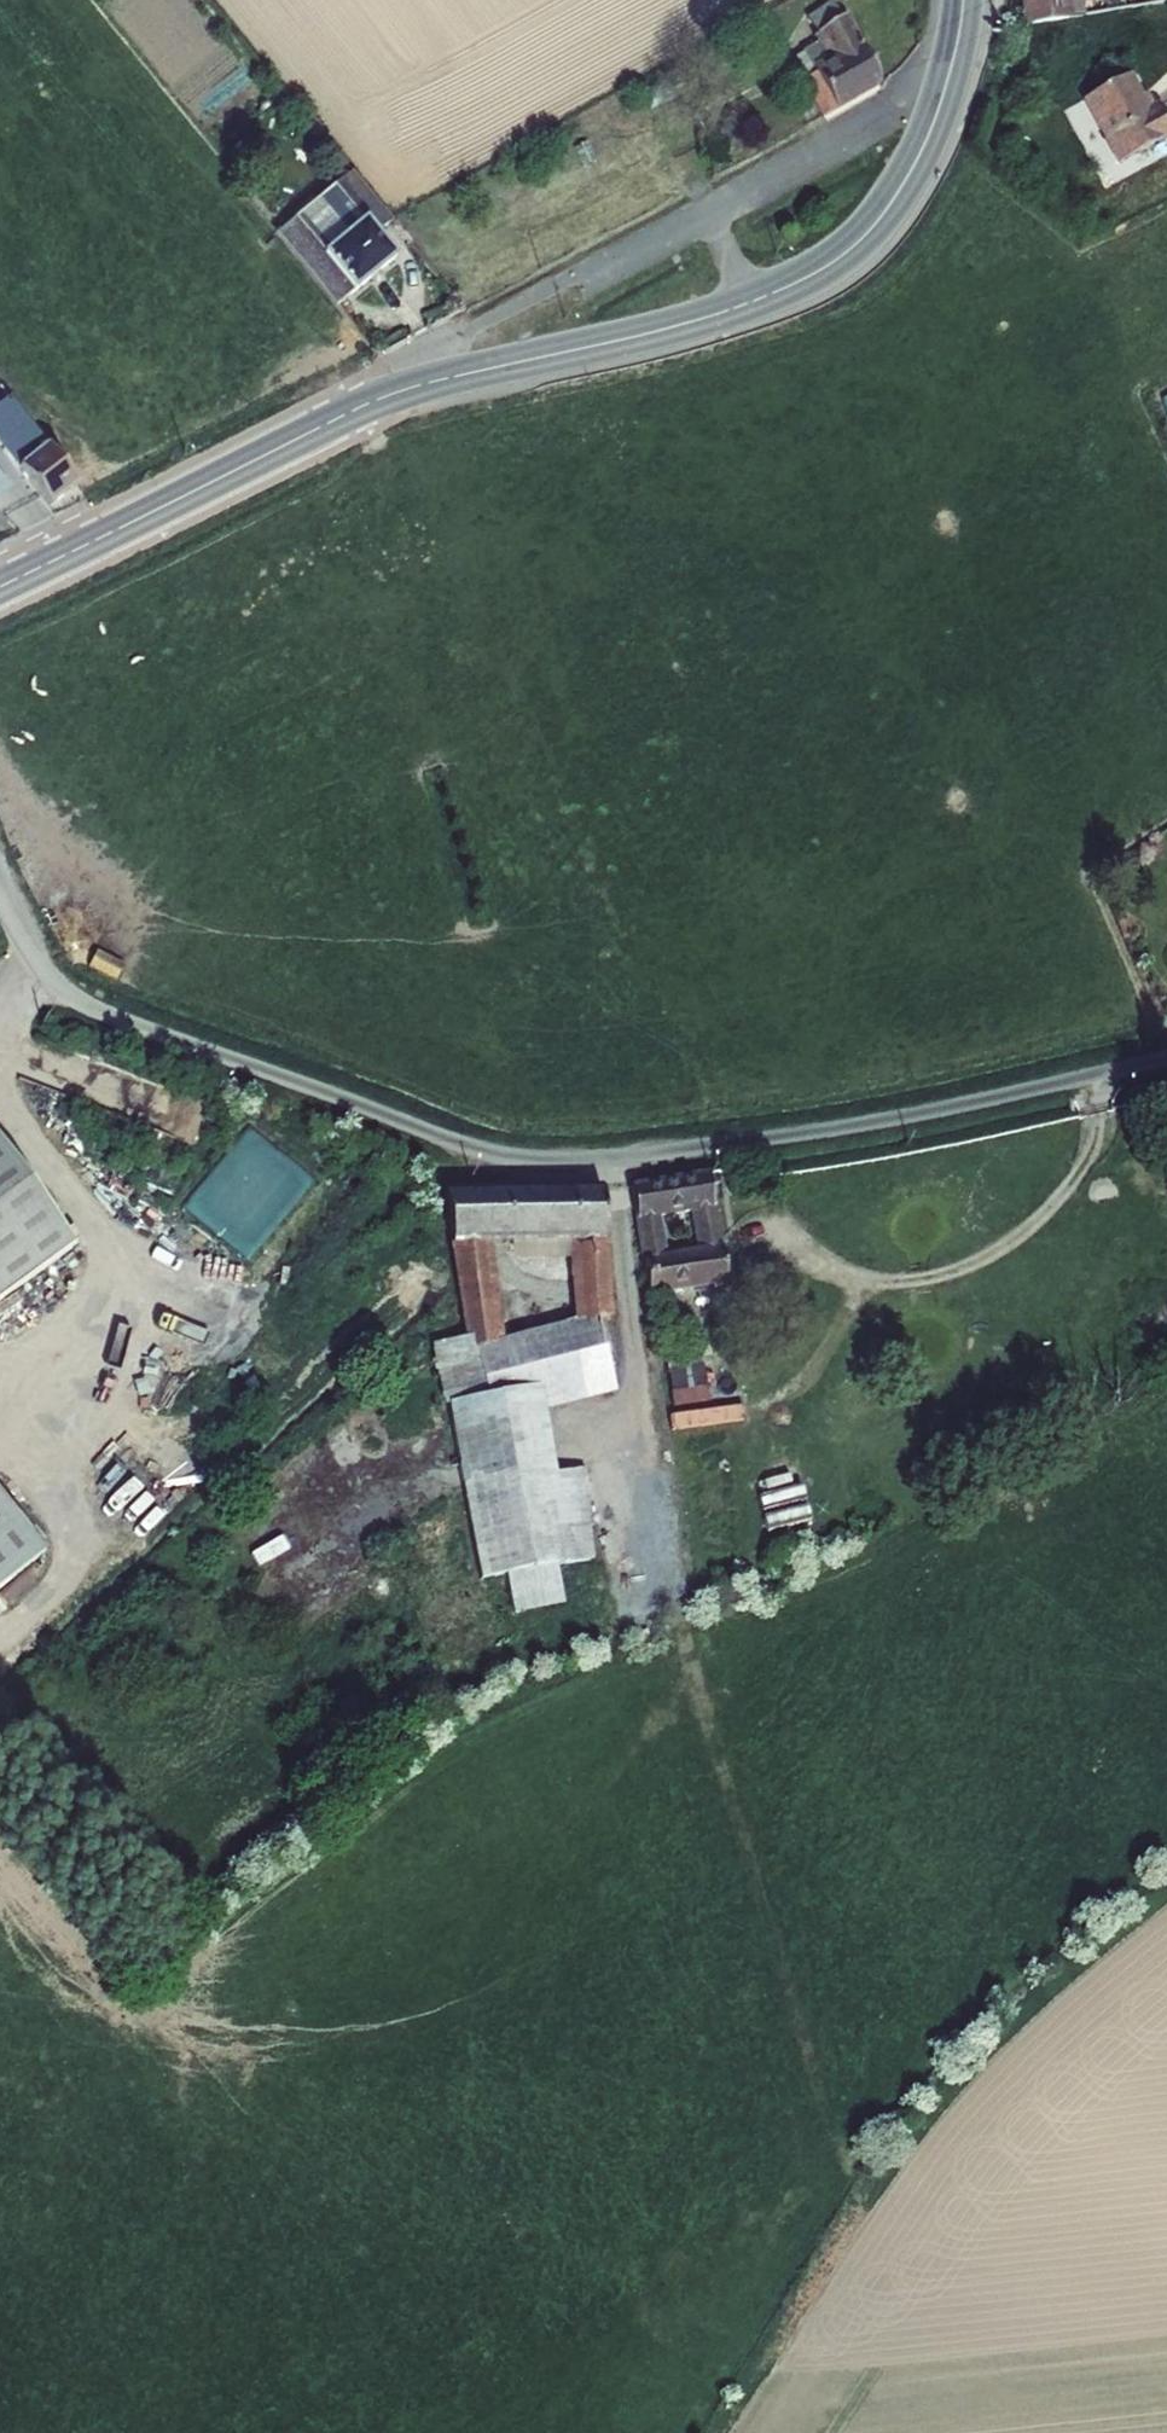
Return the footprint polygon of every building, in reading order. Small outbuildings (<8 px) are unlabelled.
[(1027,25),(1071,16),(1069,0),(1024,0),(1027,25)] [(846,18),(819,31),(836,62),(804,78),(824,121),(880,87),(846,18)] [(1087,107),(1122,171),(1166,147),(1166,118),(1163,111),(1148,118),(1130,83),(1087,107)] [(342,190),(279,241),(340,307),(398,261),(342,190)] [(0,410),(0,438),(4,444),(0,447),(0,460),(41,514),(75,489),(7,405),(0,410)] [(66,1243),(0,1160),(0,1297),(66,1243)] [(694,1186),(614,1197),(632,1301),(713,1291),(694,1186)] [(617,1314),(600,1187),(444,1192),(468,1338),(434,1346),(473,1578),(590,1561),(572,1464),(556,1466),(544,1406),(563,1403),(614,1392),(600,1314),(617,1314)] [(677,1403),(714,1399),(708,1351),(671,1355),(677,1403)] [(748,1404),(674,1413),(675,1426),(750,1417),(748,1404)] [(0,1480),(0,1590),(54,1546),(0,1480)]
